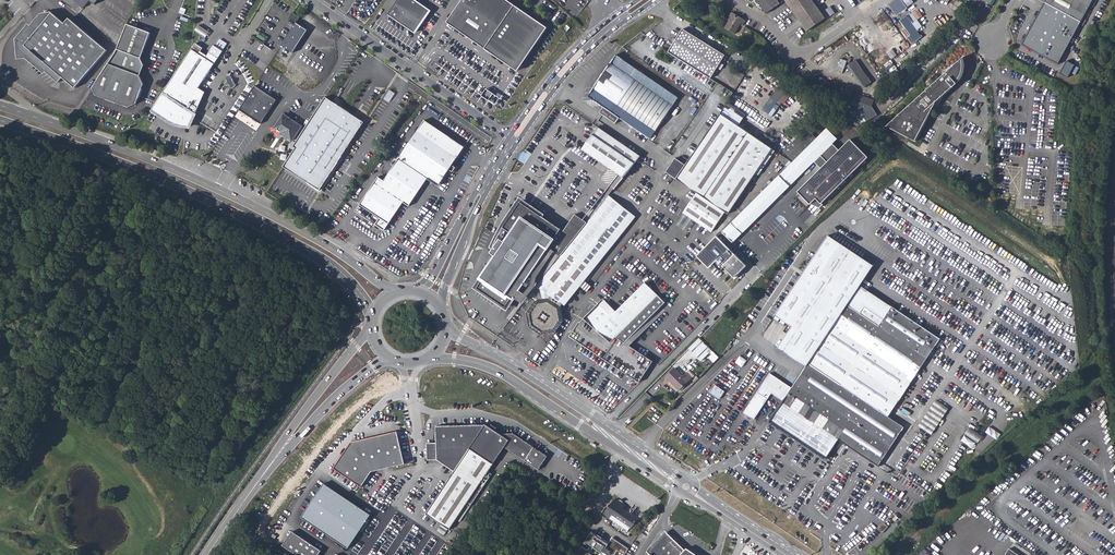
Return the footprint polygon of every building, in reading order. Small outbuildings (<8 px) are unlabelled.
[(418,35),(434,13),(415,0),(403,0),(391,17),(418,35)] [(505,0),(467,0),(450,24),(520,72),(549,30),(505,0)] [(748,0),(753,3),(756,1),(757,3),(758,5),(757,6),(762,9),(766,14),(783,2),(782,0),(748,0)] [(822,13),(814,0),(785,0),(807,32),(826,19),(822,13)] [(888,6),(896,17),(908,10),(907,8),(914,4),(912,0),(910,1),(909,0),(897,0),(888,6)] [(1044,2),(1080,22),(1092,0),(1045,0),(1044,2)] [(1080,22),(1044,2),(1021,45),(1058,65),(1080,22)] [(822,13),(826,19),(827,19),(833,15),(828,9),(822,13)] [(917,10),(900,21),(910,36),(908,38),(912,45),(922,38),(917,31),(922,28),(917,21),(922,17),(917,10)] [(41,13),(18,40),(19,45),(24,45),(31,51),(27,56),(59,83),(63,78),(75,88),(107,50),(69,18),(65,23),(51,12),(41,13)] [(299,18),(292,13),(289,18),(296,22),(299,18)] [(736,34),(742,24),(744,26),(746,21),(739,17),(738,19),(735,18),(737,15),(732,13),(728,20),(729,21),(725,28),(736,34)] [(150,33),(127,24),(118,48),(116,52),(92,88),(95,94),(127,107),(135,103),(143,84),(139,76),(143,66),(140,58),(150,33)] [(199,25),(196,29),(206,36),(209,32),(199,25)] [(669,52),(710,78),(725,55),(684,29),(669,52)] [(24,45),(19,45),(19,56),(27,56),(31,51),(24,45)] [(205,58),(192,49),(152,109),(172,122),(177,125),(182,126),(188,127),(189,127),(198,107),(190,102),(199,88),(215,64),(205,58)] [(209,52),(205,58),(215,64),(218,58),(209,52)] [(678,98),(616,56),(588,97),(604,108),(620,118),(650,139),(678,98)] [(837,70),(844,71),(847,60),(840,58),(837,70)] [(963,58),(887,126),(901,134),(915,141),(933,108),(936,110),(937,107),(934,106),(936,102),(939,99),(944,95),(962,77),(964,73),(965,65),(963,58)] [(856,61),(847,67),(863,89),(872,83),(856,61)] [(1076,66),(1067,62),(1061,73),(1070,78),(1076,66)] [(233,87),(236,84),(229,76),(226,78),(233,87)] [(276,100),(255,86),(239,110),(260,124),(276,100)] [(205,92),(199,88),(190,102),(198,107),(205,92)] [(486,89),(482,96),(489,100),(493,93),(486,89)] [(500,98),(493,93),(489,100),(495,105),(500,98)] [(937,107),(936,110),(940,103),(944,95),(939,99),(936,102),(934,106),(937,107)] [(325,97),(292,147),(295,149),(283,167),(319,191),(364,123),(325,97)] [(879,109),(851,99),(845,117),(861,123),(863,119),(871,122),(874,115),(876,116),(879,109)] [(620,118),(604,108),(600,113),(616,124),(620,118)] [(728,214),(772,149),(720,114),(689,160),(683,156),(679,161),(675,158),(666,172),(697,193),(725,212),(728,214)] [(269,130),(281,137),(283,135),(292,141),(301,127),(284,115),(281,119),(280,118),(269,129),(269,130)] [(379,178),(361,205),(381,218),(376,225),(385,231),(389,224),(404,202),(410,206),(428,179),(433,182),(436,178),(441,181),(464,147),(424,121),(386,179),(384,181),(382,180),(379,178)] [(597,128),(593,134),(582,150),(618,175),(623,178),(637,160),(640,157),(597,128)] [(722,233),(733,243),(815,161),(833,143),(837,139),(827,129),(793,163),(722,233)] [(833,143),(815,161),(822,169),(799,192),(813,206),(818,200),(823,205),(870,159),(851,140),(840,150),(833,143)] [(623,178),(618,175),(609,186),(614,190),(623,178)] [(438,186),(441,181),(436,178),(433,182),(438,186)] [(611,194),(606,190),(597,201),(602,205),(609,196),(611,194)] [(683,213),(711,232),(725,212),(697,193),(683,213)] [(529,327),(541,335),(555,333),(562,321),(560,307),(562,304),(564,306),(635,217),(609,196),(602,205),(587,223),(548,272),(536,287),(550,296),(548,299),(534,302),(527,313),(529,327)] [(514,299),(514,300),(531,275),(536,279),(543,268),(548,272),(587,223),(575,215),(564,231),(540,215),(530,208),(531,207),(532,206),(529,204),(528,204),(527,206),(522,203),(521,202),(520,204),(504,227),(512,233),(482,277),(483,278),(484,279),(478,287),(478,288),(490,297),(489,299),(492,301),(494,299),(506,308),(507,307),(513,298),(514,299)] [(504,227),(520,204),(518,203),(507,219),(502,227),(504,227)] [(772,314),(791,325),(778,346),(808,365),(860,286),(872,264),(826,235),(772,314)] [(718,236),(703,251),(707,255),(722,240),(718,236)] [(723,266),(735,278),(747,266),(735,254),(723,266)] [(695,260),(699,264),(704,260),(699,255),(695,260)] [(684,270),(702,287),(710,279),(702,271),(697,277),(687,267),(684,270)] [(599,305),(584,319),(581,322),(579,321),(570,335),(638,381),(651,361),(623,342),(664,302),(657,295),(657,296),(645,284),(611,316),(599,305)] [(895,407),(940,340),(860,286),(808,365),(769,422),(826,460),(839,440),(878,467),(904,428),(888,417),(895,407)] [(536,287),(528,297),(534,302),(548,299),(550,296),(536,287)] [(694,343),(704,353),(709,348),(699,338),(694,343)] [(743,366),(747,359),(741,355),(736,362),(743,366)] [(769,396),(785,373),(764,359),(748,382),(759,389),(769,396)] [(666,377),(679,391),(692,378),(687,373),(683,377),(674,369),(666,377)] [(714,383),(709,392),(720,399),(725,390),(714,383)] [(756,393),(767,400),(769,396),(759,389),(756,393)] [(753,420),(767,400),(756,393),(743,413),(747,416),(753,420)] [(936,399),(919,426),(932,434),(949,408),(936,399)] [(486,424),(437,425),(437,434),(434,435),(434,439),(437,439),(437,441),(428,442),(428,459),(438,458),(455,470),(425,512),(448,529),(466,504),(469,507),(492,474),(489,472),(506,448),(539,471),(549,458),(533,446),(528,443),(515,434),(500,433),(495,430),(497,428),(493,425),(492,428),(486,424)] [(965,434),(979,441),(983,434),(969,427),(965,434)] [(377,437),(352,442),(335,468),(363,486),(372,471),(406,464),(402,447),(405,446),(404,442),(401,443),(399,432),(381,436),(380,433),(376,434),(377,437)] [(369,514),(323,483),(300,518),(346,549),(369,514)] [(613,504),(602,520),(607,523),(609,520),(611,521),(628,533),(633,525),(620,515),(623,510),(613,504)] [(628,533),(611,521),(608,527),(626,539),(630,534),(628,533)] [(888,527),(884,524),(879,530),(882,533),(888,527)] [(647,554),(701,554),(686,545),(684,548),(667,531),(665,534),(663,531),(646,549),(649,552),(647,554)] [(295,554),(318,554),(320,551),(291,532),(282,546),(295,554)] [(627,550),(610,539),(606,545),(590,534),(582,544),(588,548),(586,552),(580,548),(575,554),(577,554),(589,554),(588,554),(593,547),(605,554),(624,554),(627,550)] [(445,547),(439,543),(434,550),(440,554),(445,547)]
